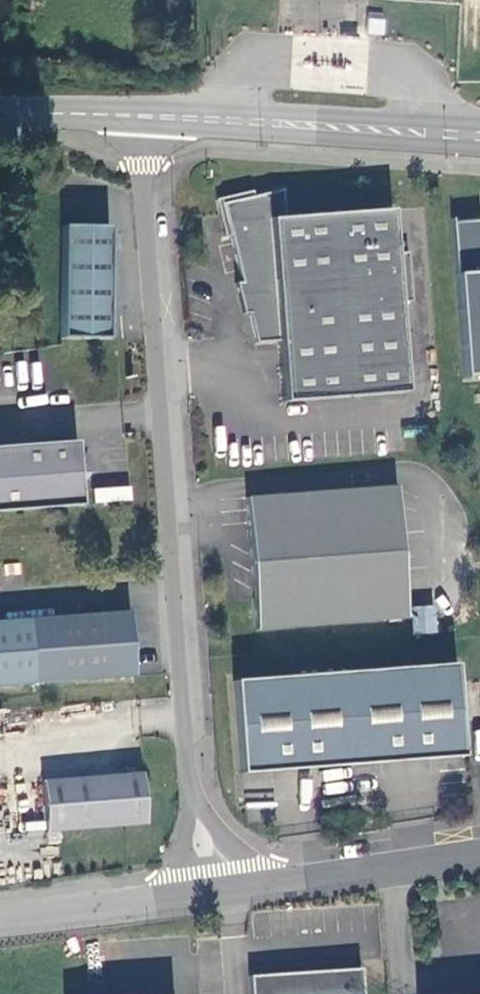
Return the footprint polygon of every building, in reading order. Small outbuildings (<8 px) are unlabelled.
[(366,33),(381,34),(382,19),(367,18),(366,33)] [(281,190),(253,196),(221,204),(230,237),(240,283),(235,283),(242,314),(248,314),(254,343),(277,342),(282,402),(404,393),(397,303),(411,302),(407,253),(394,254),(390,210),(284,218),(281,190)] [(221,204),(253,196),(252,191),(215,200),(224,238),(230,237),(221,204)] [(109,226),(61,225),(60,338),(112,339),(113,311),(108,311),(109,226)] [(479,225),(456,226),(468,378),(479,377),(479,236),(479,225)] [(0,447),(0,511),(80,505),(78,487),(85,476),(84,470),(76,460),(75,441),(0,447)] [(95,487),(95,501),(132,501),(132,487),(95,487)] [(396,487),(246,498),(255,630),(406,618),(396,487)] [(128,609),(0,620),(0,685),(133,674),(128,609)] [(232,681),(239,775),(461,758),(454,664),(232,681)] [(141,774),(41,781),(44,832),(144,824),(141,774)] [(359,963),(248,970),(249,993),(361,993),(359,963)]
